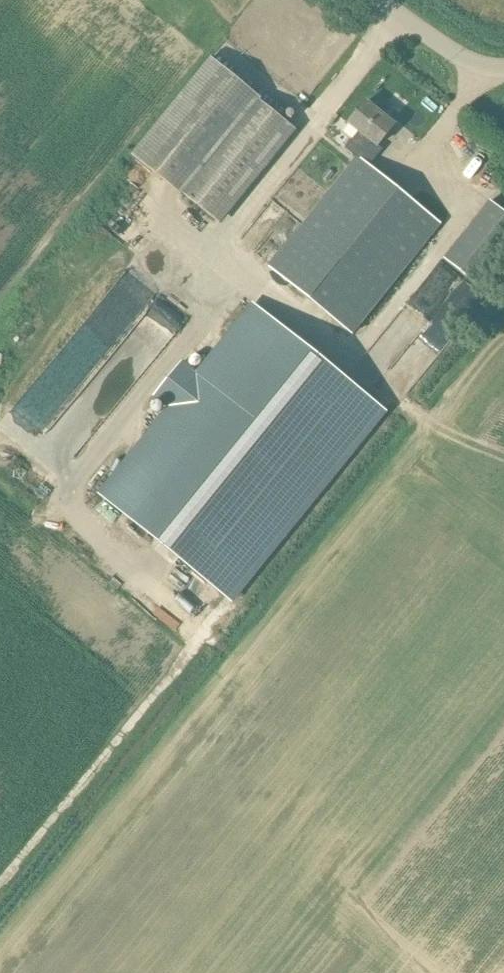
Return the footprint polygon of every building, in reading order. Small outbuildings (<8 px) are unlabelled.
[(210,60),(133,153),(216,221),(292,127),(210,60)] [(412,202),(364,163),(395,125),(367,102),(347,126),(356,134),(345,148),(357,158),(356,159),(360,163),(272,270),(348,331),(428,241),(441,225),(439,224),(448,213),(420,192),(412,202)] [(477,218),(444,259),(488,294),(503,274),(503,213),(490,202),(477,218)] [(168,408),(98,493),(233,603),(388,412),(253,302),(196,372),(183,361),(154,396),(168,408)]
